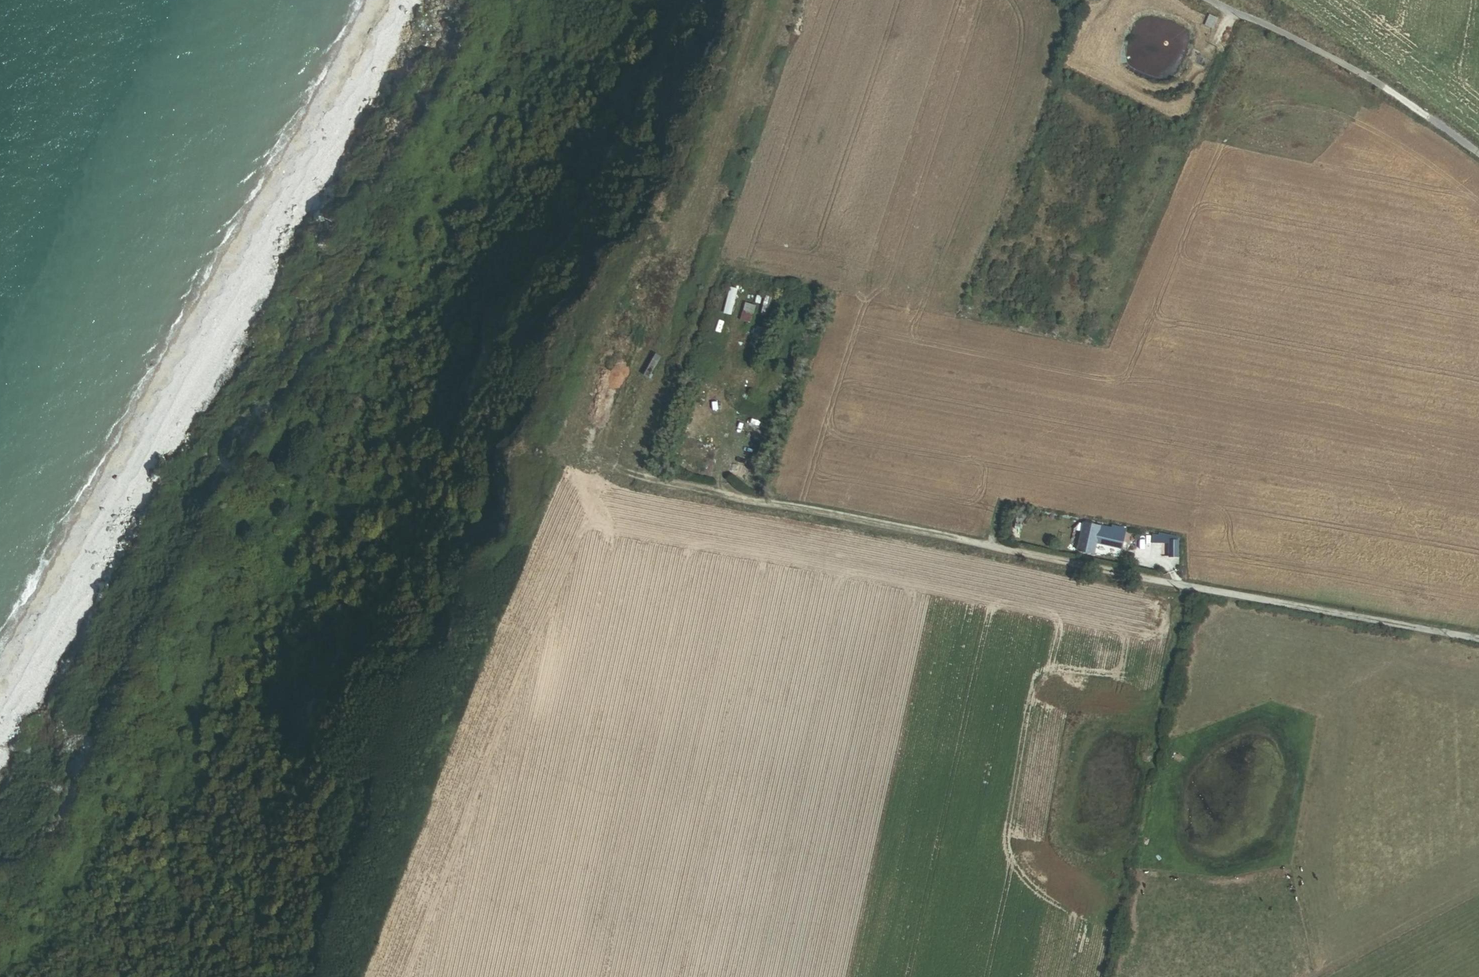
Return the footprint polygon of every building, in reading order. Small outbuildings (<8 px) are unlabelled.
[(1213,28),(1217,19),(1209,16),(1205,25),(1213,28)] [(1125,534),(1126,529),(1113,526),(1112,528),(1101,526),(1083,523),(1078,551),(1096,554),(1098,545),(1122,550),(1125,534)] [(1178,558),(1178,540),(1169,540),(1169,558),(1178,558)]
